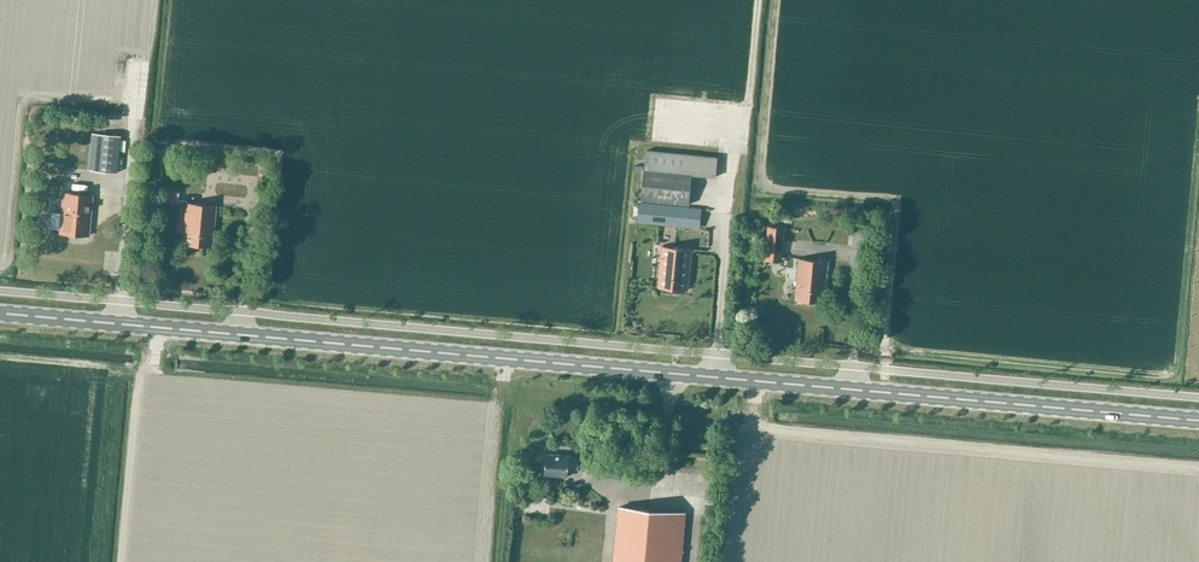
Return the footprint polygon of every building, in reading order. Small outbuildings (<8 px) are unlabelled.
[(94,171),(116,174),(119,136),(97,134),(94,171)] [(646,150),(641,200),(689,205),(692,175),(694,155),(650,150),(646,150)] [(163,189),(162,199),(170,200),(171,190),(163,189)] [(59,233),(88,236),(92,195),(62,192),(59,233)] [(183,244),(211,246),(215,205),(186,203),(183,244)] [(640,203),(639,223),(669,226),(691,228),(693,209),(640,203)] [(764,260),(782,262),(786,228),(768,226),(764,260)] [(658,287),(688,289),(691,249),(662,246),(658,287)] [(795,299),(824,302),(828,261),(798,258),(795,299)] [(567,455),(544,454),(544,476),(567,476),(567,469),(578,470),(579,458),(567,457),(567,455)] [(613,561),(681,561),(686,512),(618,506),(613,561)]
